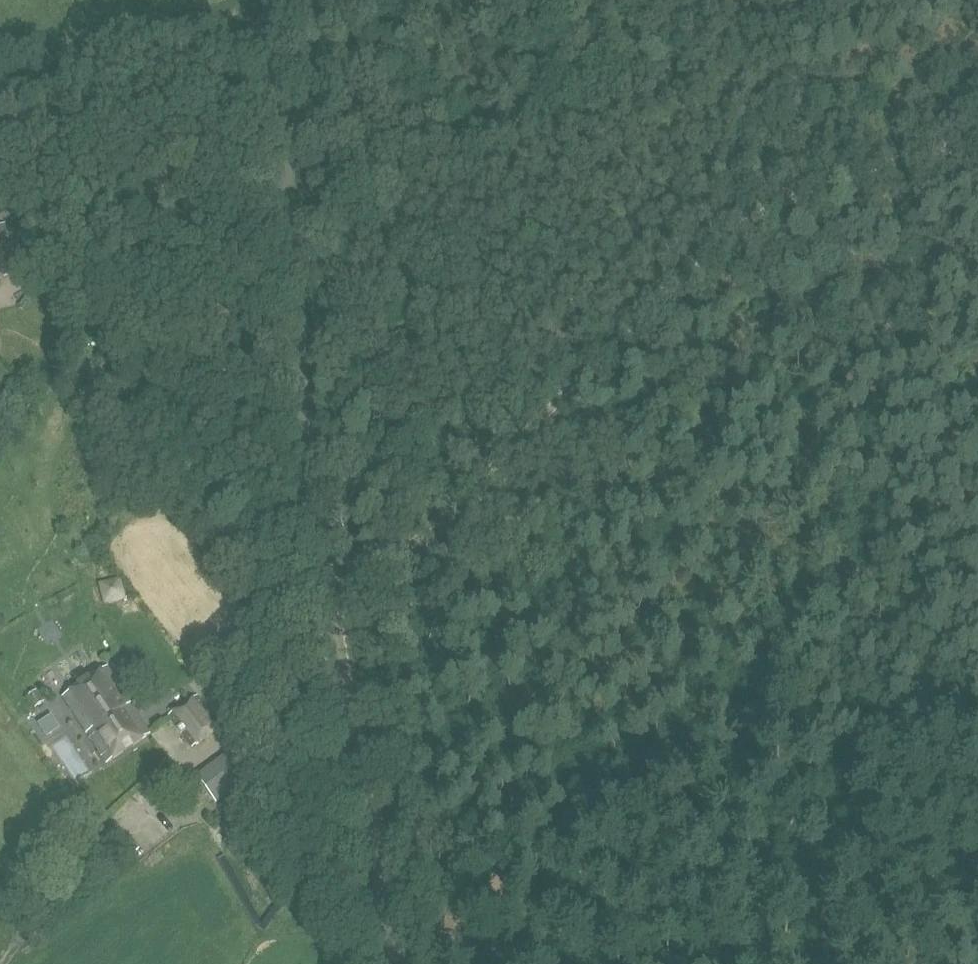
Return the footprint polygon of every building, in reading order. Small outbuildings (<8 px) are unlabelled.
[(5,224),(0,227),(0,279),(26,266),(5,224)] [(152,734),(106,668),(63,698),(108,765),(152,734)] [(27,698),(34,708),(40,703),(34,693),(27,698)] [(169,717),(193,749),(222,727),(198,695),(169,717)] [(216,802),(245,779),(228,756),(199,779),(216,802)]
